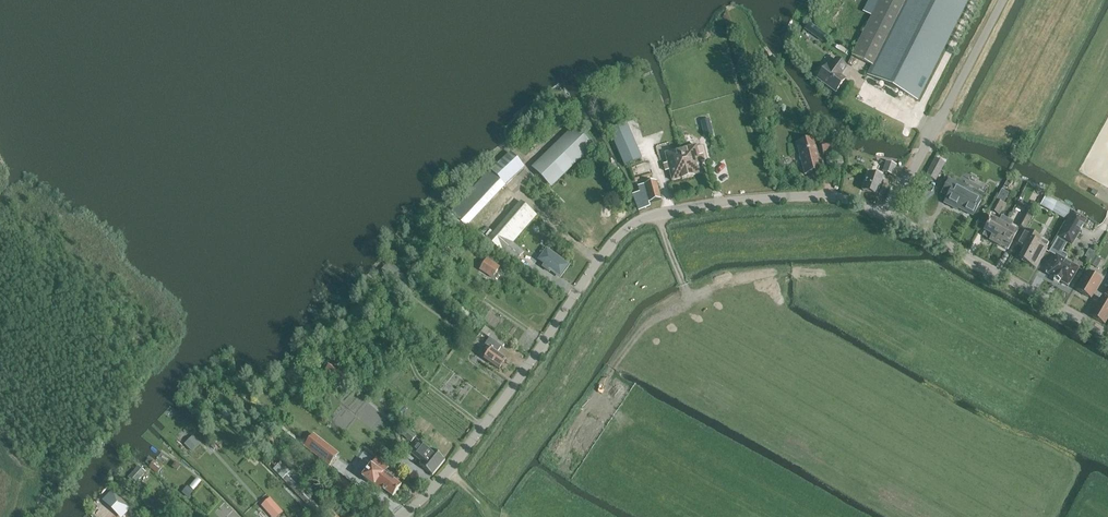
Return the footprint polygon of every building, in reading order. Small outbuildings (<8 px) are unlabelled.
[(852,56),(872,66),(905,0),(880,0),(852,56)] [(867,75),(919,101),(970,0),(905,0),(872,66),(867,75)] [(809,23),(805,28),(823,40),(826,35),(809,23)] [(817,79),(836,92),(845,79),(840,76),(847,67),(836,59),(829,68),(827,66),(817,79)] [(563,102),(556,109),(562,115),(573,104),(567,97),(563,102)] [(706,137),(715,134),(710,117),(701,119),(706,137)] [(566,132),(531,167),(543,179),(550,187),(551,186),(551,187),(571,167),(593,145),(574,125),(566,132)] [(613,136),(625,165),(643,158),(631,129),(613,136)] [(797,143),(805,175),(822,170),(814,139),(797,143)] [(836,152),(835,148),(833,139),(820,142),(823,155),(836,152)] [(696,145),(681,149),(688,178),(694,177),(693,175),(703,173),(700,162),(705,161),(703,154),(699,156),(696,145)] [(688,178),(681,149),(665,153),(668,163),(663,164),(665,171),(669,170),(672,181),(682,178),(682,179),(688,178)] [(524,168),(510,153),(491,170),(505,185),(524,168)] [(935,159),(926,176),(935,181),(945,164),(935,159)] [(726,160),(714,163),(717,176),(729,173),(726,160)] [(885,160),(882,171),(892,174),(893,175),(896,164),(885,160)] [(863,191),(877,195),(883,178),(869,173),(863,191)] [(942,193),(948,196),(945,203),(957,209),(958,207),(973,215),(981,200),(954,186),(956,184),(949,180),(942,193)] [(637,193),(632,194),(633,196),(639,211),(651,207),(649,203),(661,200),(659,191),(659,190),(656,181),(637,186),(639,192),(637,193)] [(1046,195),(1040,206),(1052,212),(1057,202),(1046,196),(1046,195)] [(495,230),(487,239),(503,253),(504,252),(507,255),(515,262),(523,253),(515,245),(513,243),(512,243),(513,242),(537,215),(520,200),(495,230)] [(991,210),(997,214),(1003,204),(996,200),(991,210)] [(1029,204),(1017,225),(1025,229),(1036,208),(1029,204)] [(1061,204),(1055,214),(1067,220),(1072,210),(1061,204)] [(1072,212),(1057,238),(1067,243),(1072,246),(1086,220),(1072,212)] [(982,236),(995,243),(1008,219),(1002,216),(998,222),(992,218),(982,236)] [(1008,219),(995,243),(1008,250),(1017,232),(1010,228),(1013,222),(1008,219)] [(1042,240),(1026,231),(1018,245),(1025,249),(1020,259),(1036,268),(1049,244),(1042,240)] [(1068,256),(1062,252),(1067,243),(1057,238),(1049,252),(1056,257),(1047,273),(1046,274),(1047,274),(1067,286),(1068,286),(1069,286),(1068,286),(1079,268),(1065,260),(1068,256)] [(545,248),(537,259),(541,262),(545,265),(544,267),(549,271),(551,269),(561,276),(568,265),(549,251),(545,249),(545,248)] [(1094,255),(1090,263),(1097,267),(1101,259),(1094,255)] [(499,267),(487,259),(481,268),(493,276),(499,267)] [(1076,290),(1091,299),(1101,280),(1087,272),(1076,290)] [(1104,325),(1107,318),(1107,297),(1105,300),(1101,298),(1090,316),(1104,325)] [(347,315),(355,322),(363,313),(355,306),(347,315)] [(484,359),(499,370),(506,359),(497,353),(501,347),(490,338),(485,345),(491,349),(484,359)] [(332,363),(326,370),(336,379),(337,377),(345,384),(350,379),(332,363)] [(291,368),(283,377),(291,384),(290,383),(298,375),(299,375),(291,368)] [(415,437),(407,430),(403,435),(411,442),(415,437)] [(338,454),(313,435),(304,446),(329,466),(338,454)] [(198,442),(193,437),(185,444),(185,445),(190,450),(198,442)] [(420,441),(411,453),(422,462),(420,465),(432,475),(445,460),(432,449),(431,451),(420,441)] [(162,469),(149,458),(145,463),(158,473),(162,469)] [(374,486),(380,490),(381,488),(392,496),(393,496),(401,485),(384,473),(388,468),(376,459),(362,477),(374,486)] [(283,479),(290,472),(281,462),(280,461),(272,469),(281,479),(282,479),(283,479)] [(128,478),(135,484),(145,472),(139,466),(128,478)] [(291,472),(283,479),(315,514),(320,510),(313,501),(312,502),(309,499),(311,498),(304,490),(306,488),(291,472)] [(355,489),(334,472),(327,481),(348,498),(348,499),(348,498),(356,489),(355,489)] [(105,501),(121,516),(123,516),(131,509),(114,492),(105,501)] [(284,512),(271,497),(261,505),(272,516),(278,516),(284,512)]
